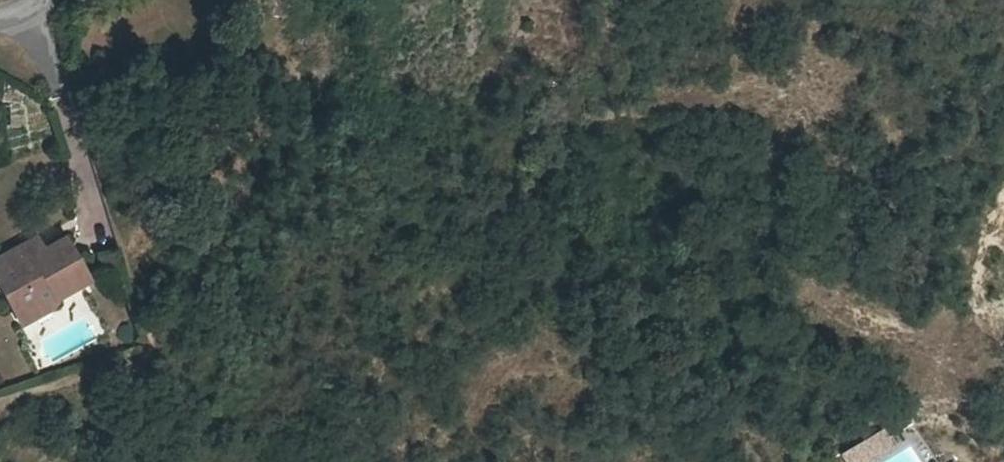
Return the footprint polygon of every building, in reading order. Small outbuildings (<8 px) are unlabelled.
[(29,245),(22,249),(25,255),(33,253),(29,245)] [(11,304),(16,301),(25,320),(45,312),(41,304),(71,289),(54,251),(36,260),(33,253),(25,255),(22,249),(0,260),(0,278),(11,304)] [(20,323),(25,320),(16,301),(11,304),(20,323)] [(33,371),(10,313),(0,317),(0,378),(2,383),(33,371)]
